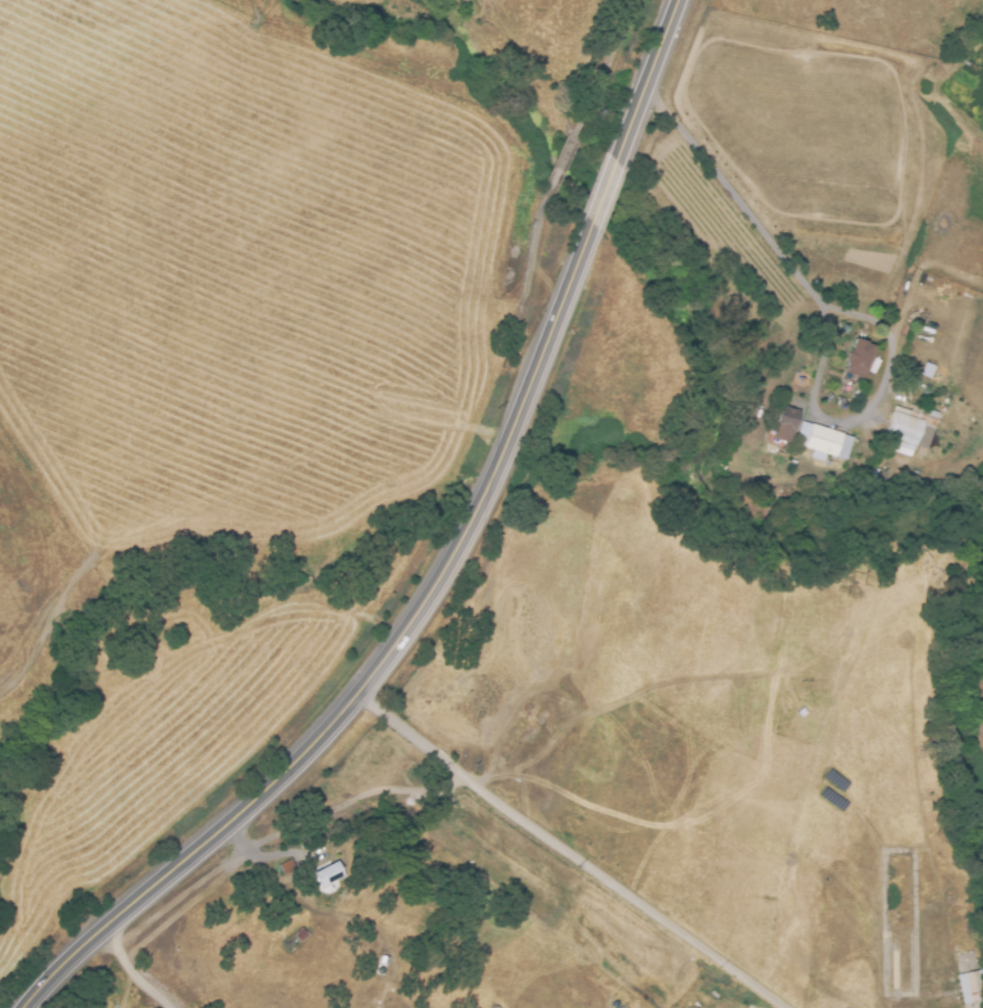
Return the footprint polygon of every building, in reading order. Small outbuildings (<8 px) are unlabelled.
[(863,377),(843,371),(846,360),(843,359),(846,349),(850,350),(853,341),(873,347),(863,377)] [(928,366),(937,370),(933,381),(924,378),(928,366)] [(780,406),(798,411),(792,430),(774,424),(780,406)] [(891,411),(895,412),(897,407),(911,412),(913,406),(940,416),(924,460),(915,456),(918,449),(914,447),(910,459),(884,449),(889,435),(883,433),(891,411)] [(810,424),(851,438),(844,459),(803,445),(810,424)] [(346,876),(339,861),(314,873),(322,888),(346,876)]
